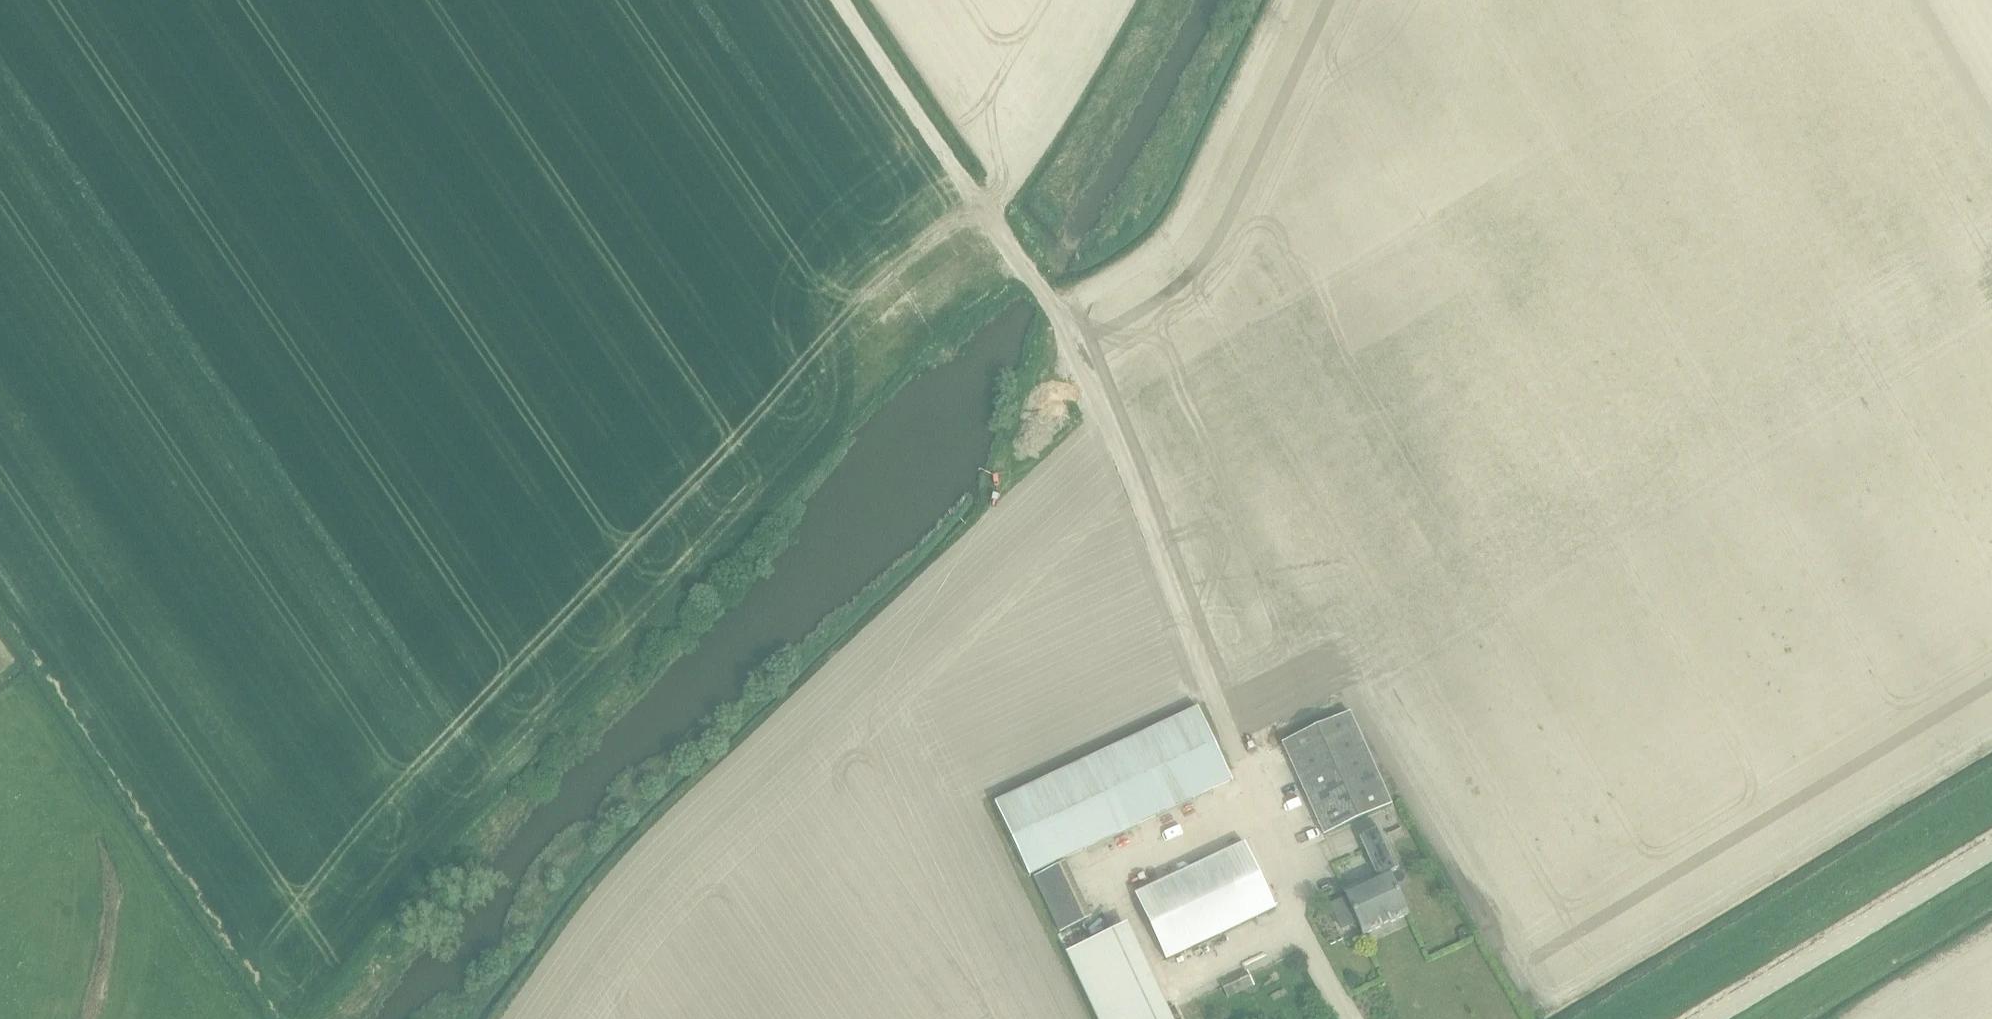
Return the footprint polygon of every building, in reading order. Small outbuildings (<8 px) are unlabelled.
[(995,804),(1028,877),(1215,789),(1232,781),(1198,709),(995,804)] [(1391,806),(1349,713),(1283,743),(1325,835),(1391,806)] [(1377,877),(1344,892),(1347,899),(1332,906),(1343,928),(1358,921),(1363,935),(1408,915),(1389,873),(1398,869),(1380,830),(1360,839),(1377,877)] [(1240,843),(1136,892),(1165,953),(1269,904),(1240,843)] [(1065,862),(1036,876),(1062,931),(1091,918),(1065,862)] [(1221,983),(1228,998),(1254,985),(1247,970),(1221,983)]
